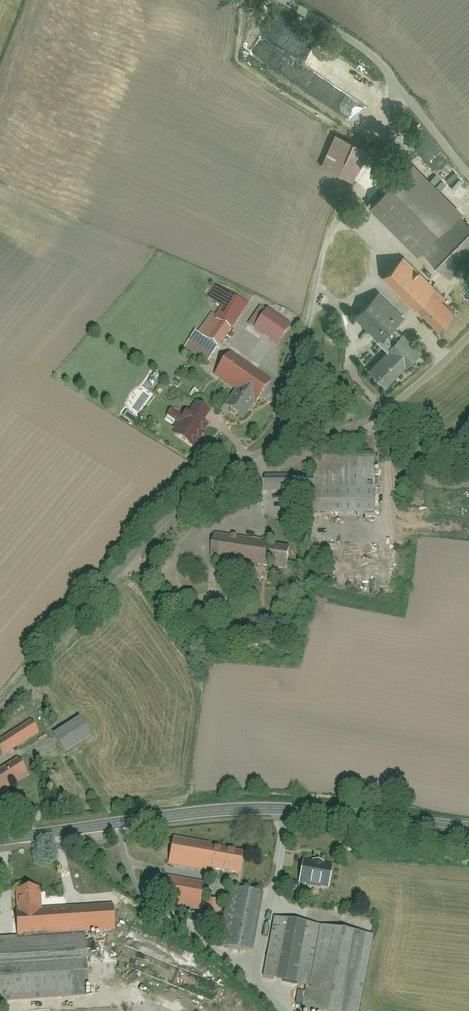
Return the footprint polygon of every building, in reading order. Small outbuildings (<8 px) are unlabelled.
[(334,136),(320,166),(353,182),(367,151),(334,136)] [(411,163),(368,207),(418,256),(461,213),(411,163)] [(453,280),(468,263),(468,225),(460,216),(424,253),(453,280)] [(407,255),(384,279),(440,332),(463,308),(407,255)] [(210,300),(223,308),(202,338),(219,350),(247,309),(217,289),(210,300)] [(425,355),(402,335),(395,328),(401,321),(374,297),(355,318),(390,349),(370,372),(392,392),(425,355)] [(261,309),(247,329),(278,350),(292,330),(261,309)] [(231,355),(215,379),(235,392),(225,407),(244,420),(254,405),(256,407),(273,383),(231,355)] [(176,406),(166,419),(179,428),(173,436),(194,451),(211,427),(205,423),(212,413),(197,402),(188,415),(176,406)] [(377,459),(315,458),(315,520),(377,521),(377,459)] [(265,474),(265,493),(314,495),(315,475),(265,474)] [(411,491),(411,502),(424,501),(423,491),(411,491)] [(217,532),(213,562),(287,573),(291,543),(217,532)] [(54,736),(67,755),(94,737),(82,718),(54,736)] [(4,757),(40,735),(32,722),(0,742),(0,751),(4,757)] [(30,776),(19,759),(0,771),(0,795),(30,776)] [(175,840),(171,865),(238,878),(243,852),(175,840)] [(304,864),(300,885),(330,891),(334,870),(304,864)] [(167,879),(162,905),(203,912),(208,886),(167,879)] [(283,883),(282,893),(299,896),(300,886),(283,883)] [(90,997),(86,935),(114,933),(112,907),(43,911),(42,890),(18,891),(20,913),(15,913),(17,937),(0,938),(0,1002),(90,997)] [(228,891),(219,947),(255,953),(265,897),(228,891)] [(207,917),(221,919),(223,905),(209,903),(207,917)] [(265,980),(306,987),(302,1010),(363,1010),(376,937),(315,927),(315,928),(275,921),(265,980)]
